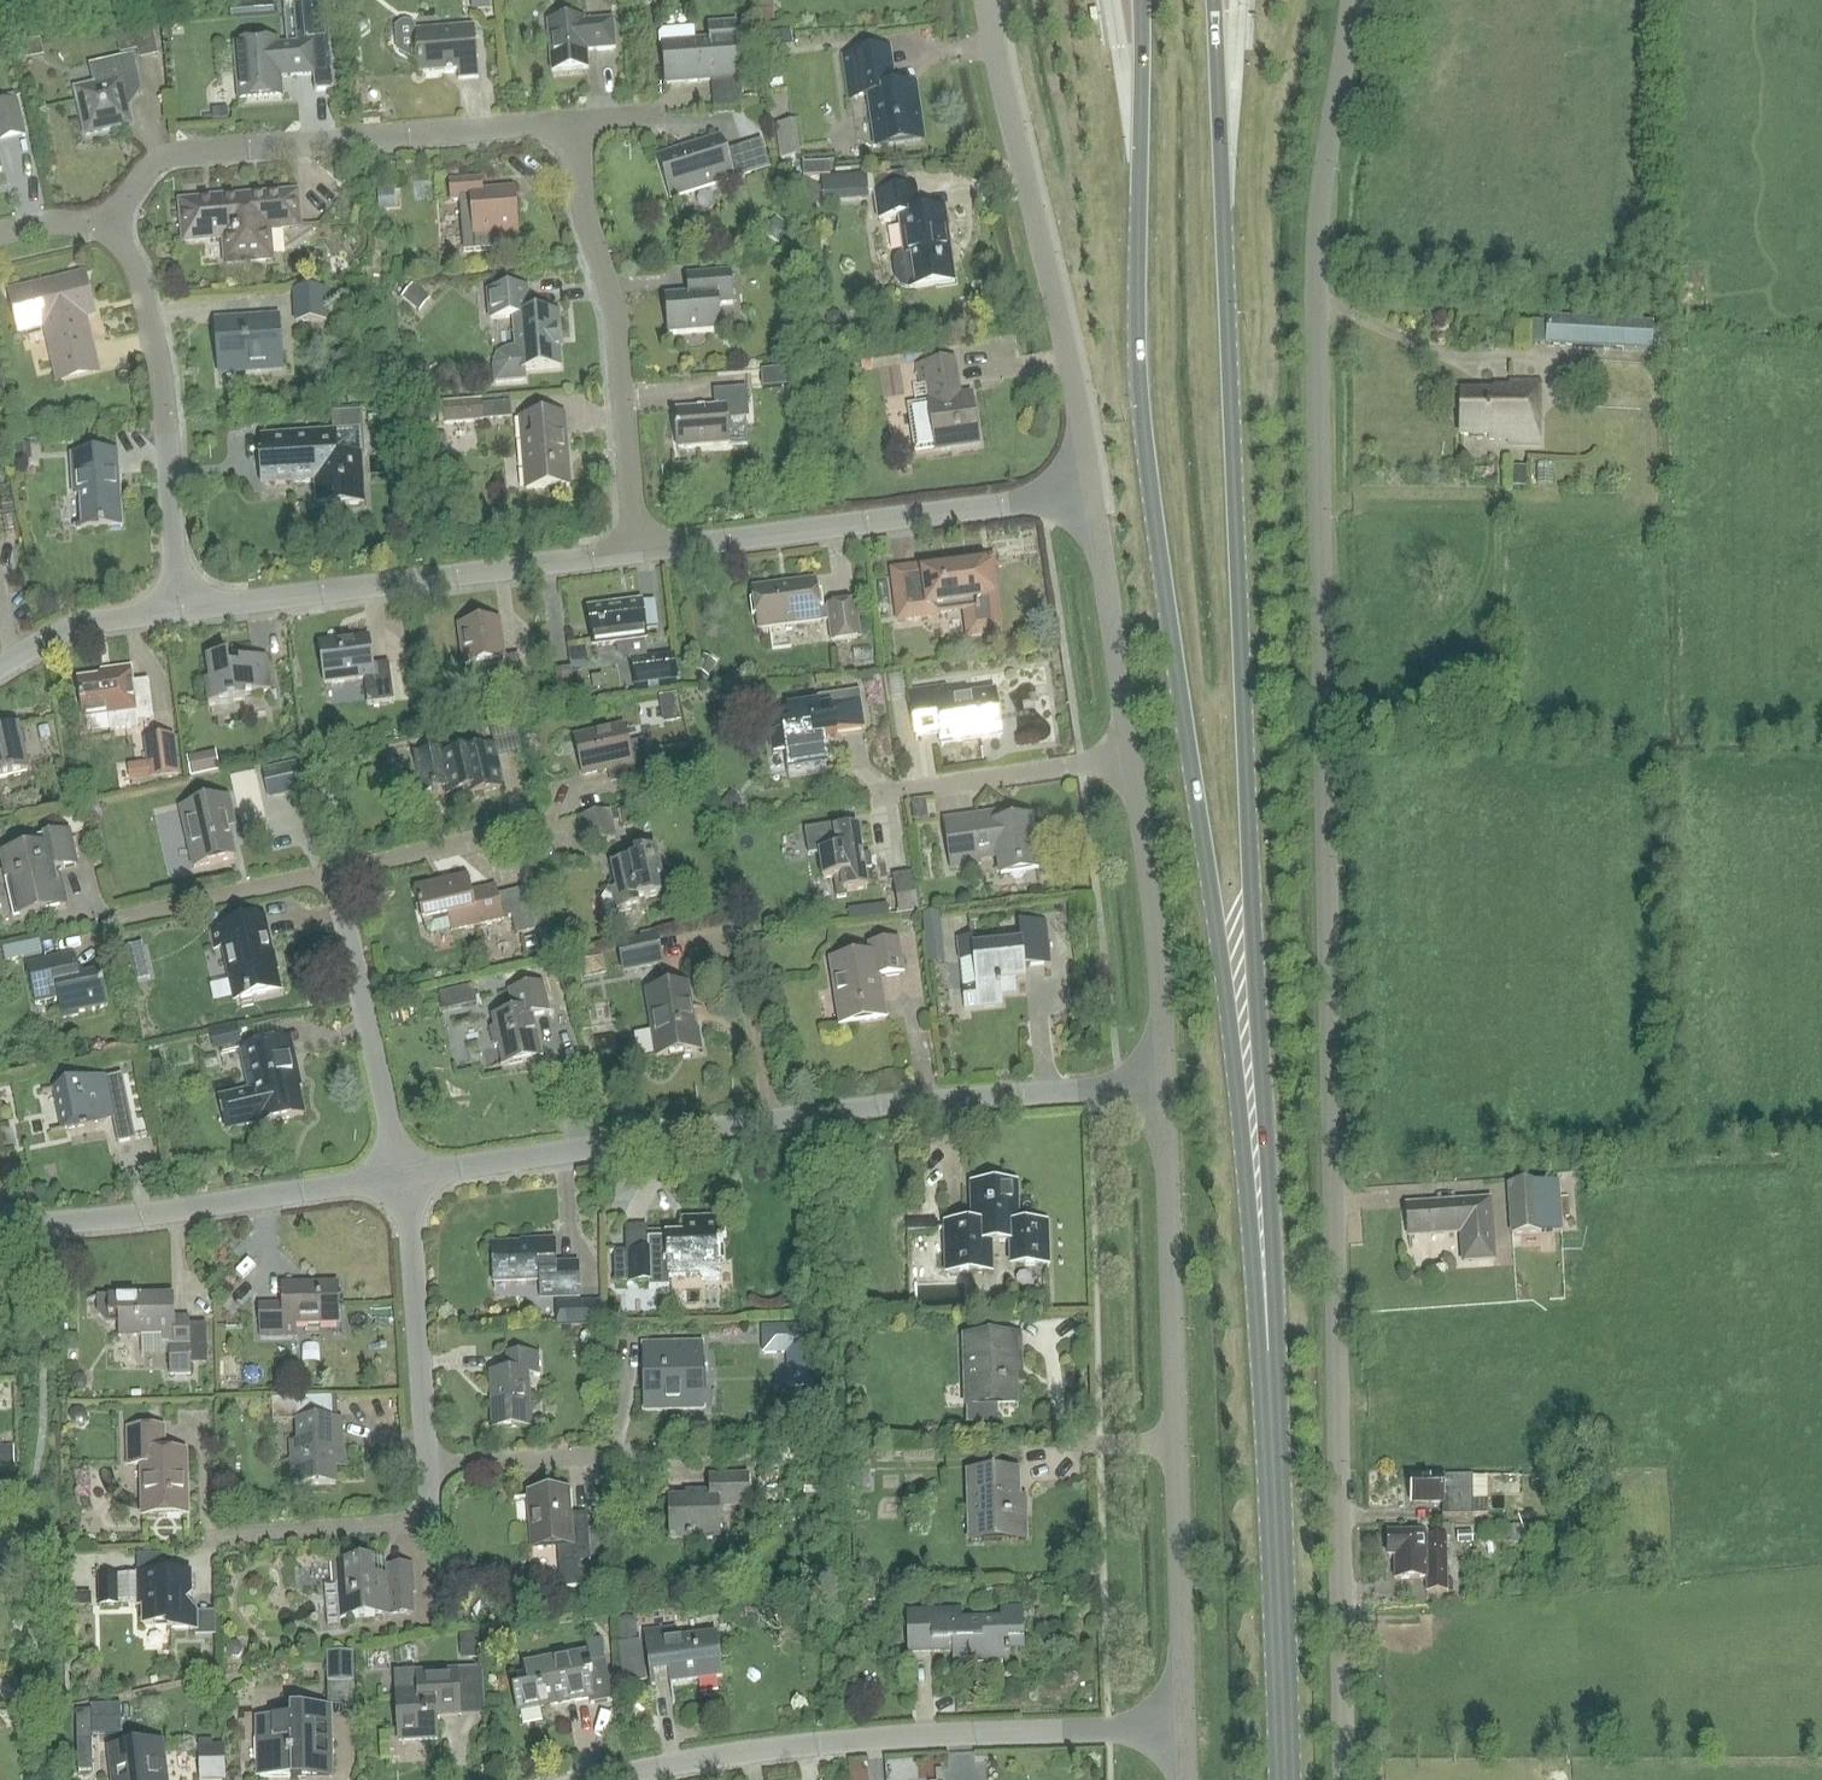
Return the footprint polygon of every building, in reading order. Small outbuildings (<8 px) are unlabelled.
[(314,73),(315,90),(334,88),(326,0),(310,0),(293,1),(297,44),(276,46),(276,44),(235,48),(239,97),(280,94),(278,75),(314,73)] [(491,10),(490,0),(471,0),(471,11),(491,10)] [(774,21),(773,3),(750,4),(751,22),(774,21)] [(583,19),(547,22),(551,71),(587,68),(586,50),(615,48),(612,19),(584,22),(583,19)] [(665,83),(711,80),(740,77),(743,77),(740,38),(737,38),(736,24),(709,26),(710,40),(695,41),(694,27),(663,29),(658,34),(658,44),(662,44),(665,83)] [(473,26),(414,31),(418,74),(457,71),(457,79),(478,77),(473,26)] [(137,51),(132,30),(115,33),(120,55),(137,51)] [(876,147),(922,142),(915,90),(889,93),(884,51),(847,56),(852,98),(870,95),(876,147)] [(131,56),(113,60),(89,65),(93,85),(76,89),(86,131),(128,122),(122,92),(138,89),(131,56)] [(712,94),(713,109),(743,106),(741,92),(712,94)] [(25,136),(17,101),(0,105),(0,142),(25,136)] [(784,156),(804,155),(802,120),(782,121),(784,156)] [(719,139),(658,158),(670,197),(731,179),(732,180),(750,174),(741,146),(723,152),(719,139)] [(831,176),(830,163),(802,164),(803,177),(831,176)] [(450,200),(460,199),(463,252),(496,249),(495,235),(517,233),(514,188),(481,191),(480,178),(449,181),(450,200)] [(813,207),(823,188),(806,180),(796,199),(813,207)] [(953,282),(943,209),(919,213),(916,188),(875,193),(879,219),(900,216),(905,255),(900,255),(896,258),(894,262),(894,266),(896,283),(897,285),(899,287),(901,289),(904,291),(908,291),(912,291),(917,290),(917,288),(953,282)] [(267,228),(297,225),(295,194),(182,203),(185,239),(225,236),(227,261),(270,258),(267,228)] [(690,296),(664,298),(667,334),(718,330),(716,304),(732,303),(729,273),(689,277),(690,296)] [(47,322),(57,366),(61,382),(95,374),(81,314),(92,312),(84,277),(11,294),(19,328),(47,322)] [(425,309),(435,298),(418,284),(408,295),(425,309)] [(513,317),(515,348),(508,348),(497,354),(493,366),(495,384),(526,381),(525,370),(559,367),(555,312),(528,314),(526,287),(487,290),(489,318),(513,317)] [(331,288),(292,291),(294,323),(333,321),(331,288)] [(242,371),(281,368),(278,317),(215,321),(218,368),(242,366),(242,371)] [(1669,325),(1651,324),(1547,318),(1544,346),(1668,352),(1669,325)] [(928,402),(906,406),(913,453),(978,443),(971,395),(958,397),(953,359),(917,364),(920,384),(925,383),(928,402)] [(1540,443),(1540,388),(1539,388),(1540,381),(1511,381),(1511,392),(1460,391),(1459,435),(1489,436),(1489,439),(1508,440),(1508,443),(1540,443)] [(713,407),(673,410),(676,448),(726,444),(725,420),(747,418),(745,388),(712,390),(713,407)] [(483,422),(481,401),(442,404),(444,424),(483,422)] [(524,489),(567,485),(562,414),(519,418),(524,489)] [(343,417),(344,431),(358,430),(358,417),(343,417)] [(260,436),(262,483),(313,481),(315,504),(333,503),(333,505),(363,504),(358,430),(344,431),(260,436)] [(117,453),(72,455),(74,497),(80,496),(82,528),(122,526),(117,453)] [(994,633),(1000,626),(991,556),(892,569),(899,620),(963,611),(966,637),(994,633)] [(830,640),(859,637),(855,602),(815,607),(812,579),(750,587),(756,631),(827,621),(830,640)] [(590,646),(616,643),(617,652),(630,660),(634,694),(678,689),(674,655),(645,658),(643,640),(638,601),(585,607),(590,646)] [(482,687),(520,682),(517,652),(500,654),(495,618),(458,623),(463,662),(478,660),(482,687)] [(366,704),(393,700),(388,662),(371,664),(367,634),(318,640),(324,682),(363,677),(366,704)] [(243,691),(269,688),(265,655),(238,659),(237,652),(204,656),(207,679),(204,679),(207,703),(244,697),(243,691)] [(135,719),(152,717),(147,678),(130,680),(128,665),(109,668),(110,679),(103,679),(102,675),(77,678),(82,717),(107,714),(108,729),(136,726),(135,719)] [(940,746),(1000,736),(993,691),(947,699),(945,687),(908,692),(915,740),(939,736),(940,746)] [(836,732),(865,728),(860,691),(819,697),(820,705),(787,709),(788,715),(766,718),(771,754),(785,752),(788,769),(828,763),(825,739),(837,738),(836,732)] [(682,692),(666,694),(669,719),(686,717),(682,692)] [(29,770),(18,724),(0,728),(0,777),(29,770)] [(620,782),(651,775),(643,739),(627,743),(623,725),(572,737),(581,774),(616,766),(620,782)] [(130,782),(180,776),(175,736),(145,739),(148,764),(128,766),(130,782)] [(467,795),(501,787),(492,747),(472,752),(471,747),(444,754),(443,747),(413,754),(421,791),(443,786),(444,793),(465,788),(467,795)] [(217,755),(188,761),(191,775),(220,769),(217,755)] [(302,792),(296,763),(262,769),(267,799),(302,792)] [(226,822),(234,820),(228,795),(178,806),(191,867),(234,858),(226,822)] [(634,823),(631,808),(578,819),(583,846),(616,840),(613,821),(620,820),(621,825),(634,823)] [(996,850),(998,858),(1000,877),(1038,871),(1030,819),(993,824),(991,813),(943,820),(951,868),(979,864),(977,853),(996,850)] [(864,869),(872,868),(870,853),(862,854),(858,826),(836,830),(835,825),(826,827),(829,851),(818,852),(822,880),(834,878),(837,899),(846,897),(845,893),(867,889),(864,869)] [(58,869),(77,865),(70,832),(30,841),(32,850),(2,857),(15,919),(67,907),(58,869)] [(653,879),(659,878),(653,849),(632,853),(632,851),(626,848),(623,853),(625,863),(607,866),(612,888),(604,890),(601,895),(606,898),(609,898),(612,914),(635,910),(635,912),(641,915),(644,915),(641,900),(657,897),(653,879)] [(899,915),(917,912),(911,874),(893,877),(899,915)] [(419,889),(426,922),(427,922),(429,932),(435,935),(455,930),(456,932),(508,921),(508,918),(518,915),(522,934),(541,930),(531,889),(503,896),(501,886),(475,892),(472,877),(419,889)] [(856,917),(891,911),(889,903),(855,909),(856,917)] [(941,933),(939,912),(923,914),(925,934),(941,933)] [(238,1001),(279,992),(262,917),(213,928),(218,948),(226,947),(238,1001)] [(973,960),(976,986),(962,987),(964,1008),(1002,1004),(1001,994),(1016,992),(1015,980),(1026,979),(1025,966),(1050,964),(1046,921),(1018,924),(1020,942),(973,947),(972,938),(958,939),(960,961),(973,960)] [(623,974),(663,965),(656,933),(616,942),(623,974)] [(135,943),(139,977),(155,974),(151,941),(135,943)] [(882,976),(904,973),(900,942),(869,947),(870,956),(828,962),(838,1025),(888,1018),(882,976)] [(73,955),(27,965),(33,996),(35,1005),(57,1000),(61,1021),(79,1017),(78,1015),(105,1009),(98,975),(78,979),(73,955)] [(532,1016),(549,1012),(542,984),(509,991),(514,1013),(493,1018),(495,1028),(491,1029),(494,1047),(499,1046),(503,1066),(541,1058),(532,1016)] [(471,985),(437,993),(441,1010),(475,1003),(471,985)] [(697,1046),(700,1045),(698,1030),(694,1031),(686,987),(645,994),(657,1056),(698,1049),(697,1046)] [(237,1026),(209,1033),(213,1049),(241,1042),(237,1026)] [(257,1124),(301,1115),(293,1074),(295,1074),(288,1040),(242,1049),(251,1093),(231,1098),(237,1127),(257,1123),(257,1124)] [(118,1144),(136,1140),(121,1074),(56,1089),(66,1129),(112,1118),(118,1144)] [(1017,1184),(994,1185),(991,1181),(982,1181),(979,1185),(973,1185),(974,1207),(979,1207),(980,1225),(947,1225),(948,1273),(992,1273),(991,1241),(1012,1241),(1012,1265),(1048,1264),(1047,1223),(1018,1224),(1017,1184)] [(1509,1235),(1559,1232),(1556,1182),(1506,1185),(1509,1235)] [(1406,1207),(1408,1237),(1462,1233),(1464,1262),(1494,1260),(1489,1201),(1406,1207)] [(648,1250),(626,1250),(613,1251),(614,1282),(648,1280),(648,1287),(669,1286),(669,1275),(702,1273),(702,1279),(720,1278),(720,1258),(725,1258),(723,1217),(685,1219),(686,1235),(647,1236),(648,1250)] [(580,1296),(579,1263),(556,1264),(555,1243),(494,1245),(495,1281),(541,1279),(542,1297),(580,1296)] [(295,1323),(338,1323),(338,1284),(283,1285),(283,1304),(260,1304),(261,1334),(295,1334),(295,1323)] [(170,1296),(116,1297),(98,1297),(98,1314),(107,1324),(117,1324),(117,1335),(163,1334),(163,1341),(169,1341),(170,1374),(191,1373),(189,1318),(174,1318),(174,1314),(171,1314),(170,1296)] [(790,1352),(789,1383),(814,1384),(815,1324),(768,1323),(767,1352),(790,1352)] [(965,1337),(968,1406),(968,1424),(997,1423),(997,1405),(1018,1404),(1016,1361),(1023,1361),(1022,1335),(965,1337)] [(645,1411),(703,1410),(701,1345),(643,1346),(645,1411)] [(530,1372),(540,1371),(540,1352),(508,1353),(508,1371),(490,1371),(492,1428),(531,1427),(530,1372)] [(334,1450),(342,1450),(341,1419),(297,1421),(298,1443),(290,1443),(292,1486),(336,1484),(334,1450)] [(143,1516),(186,1515),(184,1451),(163,1452),(163,1428),(128,1429),(129,1464),(142,1464),(143,1516)] [(766,1467),(797,1464),(796,1450),(765,1454),(766,1467)] [(971,1541),(1029,1540),(1028,1513),(1021,1514),(1020,1471),(970,1472),(971,1541)] [(670,1499),(671,1538),(720,1536),(719,1505),(749,1504),(748,1475),(711,1476),(711,1498),(670,1499)] [(1443,1516),(1487,1516),(1487,1502),(1472,1502),(1472,1492),(1473,1492),(1473,1477),(1442,1477),(1411,1477),(1411,1504),(1443,1503),(1443,1516)] [(558,1543),(560,1588),(591,1586),(590,1569),(580,1569),(579,1560),(590,1560),(588,1528),(588,1526),(572,1527),(570,1494),(531,1496),(533,1545),(558,1543)] [(1446,1582),(1445,1537),(1449,1537),(1449,1524),(1436,1525),(1436,1537),(1426,1537),(1426,1533),(1388,1534),(1388,1557),(1394,1557),(1395,1581),(1426,1580),(1427,1594),(1452,1593),(1452,1582),(1446,1582)] [(588,1528),(590,1560),(602,1559),(600,1527),(588,1528)] [(413,1594),(415,1594),(412,1565),(387,1567),(388,1579),(372,1581),(371,1560),(332,1563),(334,1584),(338,1584),(340,1619),(375,1617),(374,1615),(415,1612),(413,1594)] [(167,1630),(196,1630),(196,1613),(184,1601),(190,1594),(189,1574),(137,1575),(138,1604),(142,1604),(142,1623),(167,1623),(167,1630)] [(119,1606),(118,1576),(98,1576),(99,1606),(119,1606)] [(1009,1640),(1025,1639),(1024,1608),(1001,1608),(1001,1619),(954,1621),(954,1610),(909,1612),(909,1655),(954,1653),(955,1663),(1009,1661),(1009,1640)] [(619,1619),(620,1644),(636,1643),(635,1617),(619,1619)] [(654,1684),(724,1675),(719,1635),(680,1640),(678,1628),(647,1632),(654,1684)] [(479,1633),(464,1633),(465,1659),(480,1658),(479,1633)] [(592,1703),(614,1699),(607,1660),(592,1662),(589,1648),(522,1660),(528,1687),(516,1689),(521,1717),(523,1717),(522,1710),(590,1696),(592,1703)] [(328,1682),(353,1682),(353,1653),(328,1653),(328,1682)] [(437,1716),(460,1715),(458,1671),(395,1674),(398,1742),(438,1740),(437,1716)] [(259,1739),(260,1777),(332,1776),(331,1707),(289,1707),(289,1717),(255,1718),(255,1739),(259,1739)] [(119,1708),(90,1709),(91,1714),(76,1714),(77,1772),(92,1771),(91,1738),(120,1737),(119,1708)] [(161,1742),(109,1749),(113,1779),(166,1779),(161,1742)] [(200,1779),(225,1779),(223,1744),(198,1746),(200,1779)]
